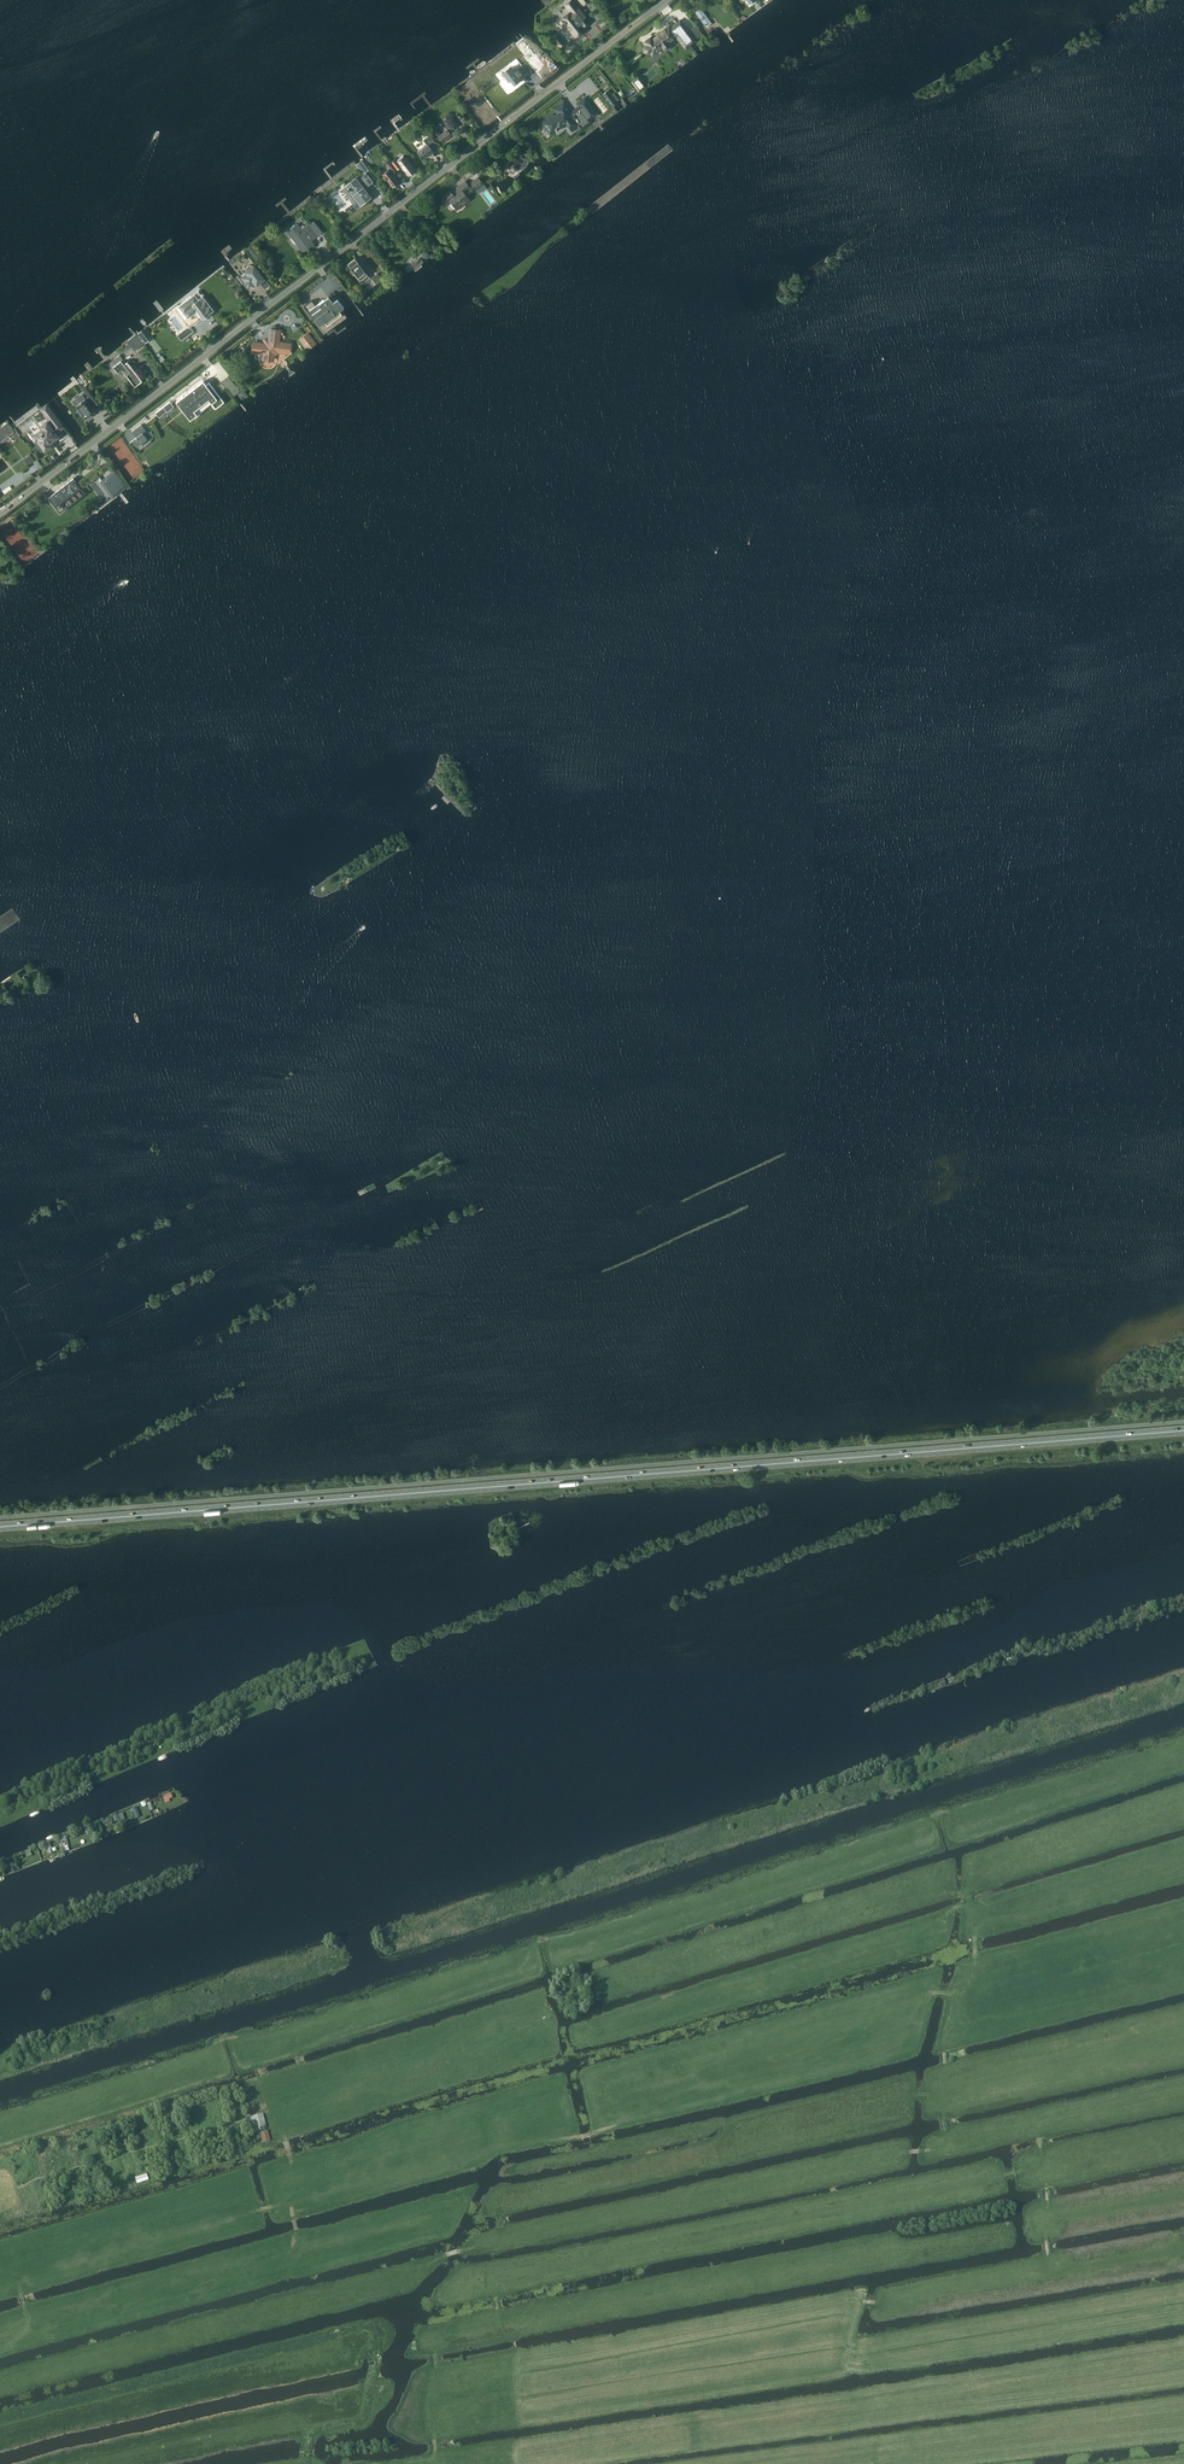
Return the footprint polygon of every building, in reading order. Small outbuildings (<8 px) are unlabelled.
[(574,38),(582,32),(580,29),(589,22),(572,0),(571,0),(565,5),(570,12),(561,19),(557,22),(563,29),(566,27),(574,38)] [(712,23),(701,8),(695,12),(706,27),(712,23)] [(645,47),(645,48),(645,49),(645,51),(646,51),(647,52),(648,52),(650,51),(652,54),(663,46),(663,47),(664,47),(665,48),(666,48),(668,47),(668,46),(669,45),(669,44),(668,43),(668,42),(680,33),(689,45),(695,40),(680,20),(671,28),(669,26),(654,38),(652,36),(643,42),(646,46),(645,47)] [(560,48),(565,45),(557,35),(553,38),(560,48)] [(514,84),(528,74),(523,67),(510,70),(509,68),(503,73),(509,81),(511,80),(514,84)] [(638,76),(632,81),(639,91),(646,86),(645,86),(643,87),(637,78),(639,77),(638,76)] [(611,106),(617,101),(611,92),(607,95),(605,92),(602,94),(611,106)] [(551,115),(542,122),(550,134),(556,130),(556,131),(557,130),(557,129),(562,125),(561,124),(566,121),(569,124),(568,125),(572,130),(578,126),(580,130),(592,121),(590,118),(597,113),(585,98),(578,103),(580,106),(570,113),(562,103),(554,109),(557,113),(555,115),(551,115)] [(453,128),(457,126),(451,118),(452,117),(452,115),(451,114),(450,114),(449,113),(448,113),(447,114),(446,115),(446,116),(446,117),(444,119),(447,124),(445,127),(447,130),(441,135),(439,133),(440,133),(437,128),(433,131),(439,140),(440,140),(442,143),(452,135),(451,134),(452,133),(454,129),(453,128)] [(437,154),(433,149),(437,146),(430,136),(428,138),(430,142),(428,143),(429,144),(425,147),(424,146),(417,152),(423,159),(430,154),(433,157),(437,154)] [(399,162),(408,175),(415,170),(410,163),(411,162),(407,157),(406,158),(405,157),(399,162)] [(527,165),(529,160),(527,160),(527,159),(526,159),(524,158),(523,157),(523,158),(521,157),(518,164),(513,162),(510,165),(510,169),(514,171),(518,169),(520,170),(527,165)] [(391,162),(397,169),(401,166),(395,159),(391,162)] [(369,170),(361,160),(356,165),(363,174),(369,170)] [(397,169),(391,162),(387,164),(389,167),(393,172),(397,169)] [(389,169),(383,174),(393,187),(399,182),(396,178),(397,177),(393,172),(389,167),(388,168),(388,169),(389,169)] [(360,175),(346,185),(348,188),(347,188),(349,191),(350,190),(357,200),(352,204),(355,208),(360,204),(370,197),(367,193),(367,192),(365,190),(364,188),(367,186),(373,182),(366,173),(361,177),(360,175)] [(485,187),(483,184),(478,177),(471,183),(478,192),(485,187)] [(464,192),(470,187),(465,181),(456,188),(458,189),(453,193),(450,190),(440,197),(445,203),(449,200),(456,208),(463,202),(464,204),(469,199),(464,192)] [(323,197),(320,199),(327,209),(329,207),(330,207),(327,204),(330,201),(327,198),(325,195),(323,197)] [(313,238),(322,231),(314,222),(308,226),(307,225),(305,227),(303,225),(300,227),(297,224),(288,231),(303,251),(313,244),(307,236),(310,233),(313,238)] [(251,244),(246,248),(256,260),(261,256),(251,244)] [(421,256),(412,262),(415,267),(423,261),(422,260),(424,259),(421,256)] [(355,258),(348,264),(363,283),(369,277),(355,258)] [(260,281),(264,278),(254,265),(252,266),(250,265),(249,265),(248,266),(247,267),(247,268),(247,269),(248,270),(246,271),(248,273),(243,277),(246,281),(246,282),(247,282),(249,284),(250,285),(251,286),(252,286),(253,287),(254,287),(255,286),(256,286),(257,285),(258,285),(255,281),(258,279),(260,281)] [(371,277),(376,284),(382,279),(377,273),(371,277)] [(213,310),(199,291),(194,294),(179,306),(193,325),(201,319),(202,320),(203,319),(202,319),(204,317),(204,318),(205,318),(205,317),(210,314),(209,313),(213,310)] [(340,294),(327,304),(324,299),(316,305),(312,300),(303,306),(323,334),(332,328),(326,319),(334,314),(340,322),(347,317),(341,309),(344,307),(342,304),(345,302),(340,294)] [(194,331),(190,326),(177,336),(181,341),(194,331)] [(153,337),(145,328),(138,333),(145,343),(153,337)] [(289,350),(290,346),(287,343),(279,342),(280,333),(277,330),(271,329),(270,335),(271,337),(262,345),(260,343),(254,342),(253,348),(256,352),(264,353),(264,356),(267,359),(270,359),(273,357),(274,354),(278,351),(286,352),(289,350)] [(308,348),(315,342),(308,333),(301,339),(308,348)] [(128,340),(136,350),(143,344),(135,334),(128,340)] [(135,387),(142,381),(127,362),(124,364),(121,360),(116,364),(113,360),(106,365),(114,375),(117,372),(118,373),(122,370),(135,387)] [(228,376),(222,382),(226,388),(228,387),(234,396),(240,391),(228,376)] [(182,396),(176,401),(180,406),(181,405),(185,410),(190,417),(195,413),(211,401),(215,406),(223,400),(215,390),(209,382),(206,384),(203,380),(182,396)] [(87,385),(83,388),(89,396),(93,393),(87,385)] [(97,406),(101,403),(96,397),(92,400),(88,403),(85,398),(82,401),(82,400),(78,403),(79,403),(76,406),(79,410),(78,411),(81,414),(82,414),(85,418),(88,416),(92,413),(95,411),(91,406),(95,404),(97,406)] [(174,406),(170,402),(156,413),(159,417),(167,411),(174,406)] [(58,436),(56,433),(64,427),(46,404),(41,409),(48,418),(49,418),(54,425),(51,427),(47,422),(42,426),(44,428),(40,431),(39,431),(34,435),(35,436),(34,437),(34,438),(34,439),(35,440),(36,440),(37,440),(38,440),(45,450),(50,446),(49,443),(50,443),(52,441),(53,440),(58,437),(58,436)] [(152,437),(154,435),(151,431),(149,433),(147,431),(147,432),(141,424),(133,430),(138,436),(133,440),(137,446),(143,441),(145,444),(153,438),(152,437)] [(28,464),(35,459),(31,454),(24,459),(28,464)] [(115,472),(103,481),(114,497),(127,487),(115,472)] [(75,483),(76,482),(73,478),(49,497),(54,505),(66,496),(72,503),(83,494),(75,483)] [(171,1793),(163,1796),(165,1803),(170,1801),(169,1799),(172,1798),(171,1793)] [(136,1807),(130,1810),(132,1813),(134,1812),(136,1818),(140,1816),(136,1807)] [(258,2129),(266,2126),(263,2114),(251,2117),(255,2132),(258,2131),(258,2129)] [(260,2133),(263,2144),(271,2142),(268,2131),(260,2133)] [(147,2173),(136,2176),(137,2182),(149,2179),(147,2173)]
